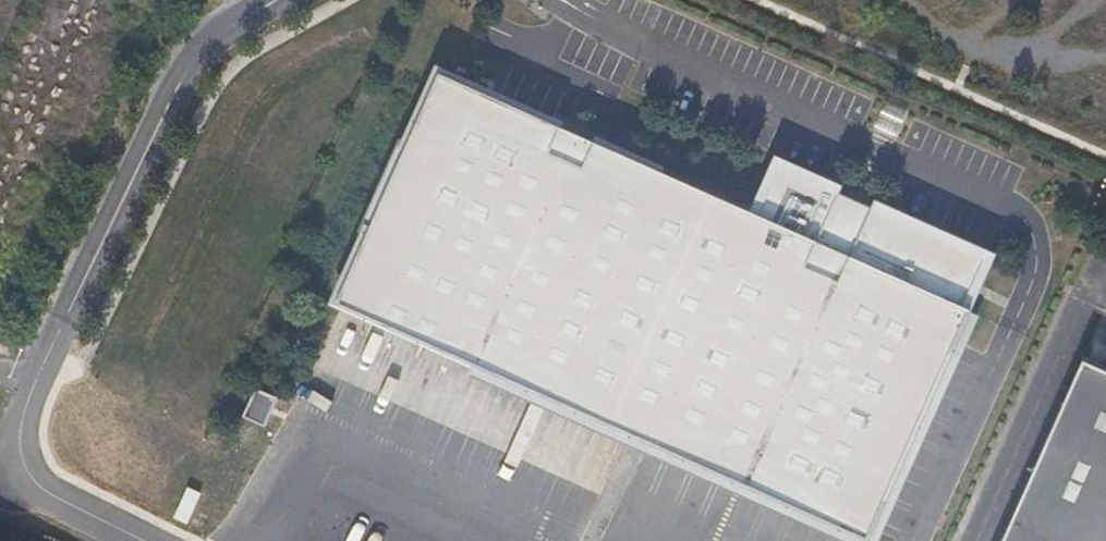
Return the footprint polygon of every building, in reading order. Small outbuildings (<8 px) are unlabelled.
[(438,74),(335,304),(861,540),(866,540),(969,313),(963,310),(986,260),(853,200),(775,165),(752,215),(438,74)] [(1079,365),(1000,540),(1105,540),(1105,377),(1079,365)] [(278,400),(255,390),(242,418),(265,429),(278,400)] [(201,493),(186,487),(173,519),(187,525),(201,493)]
